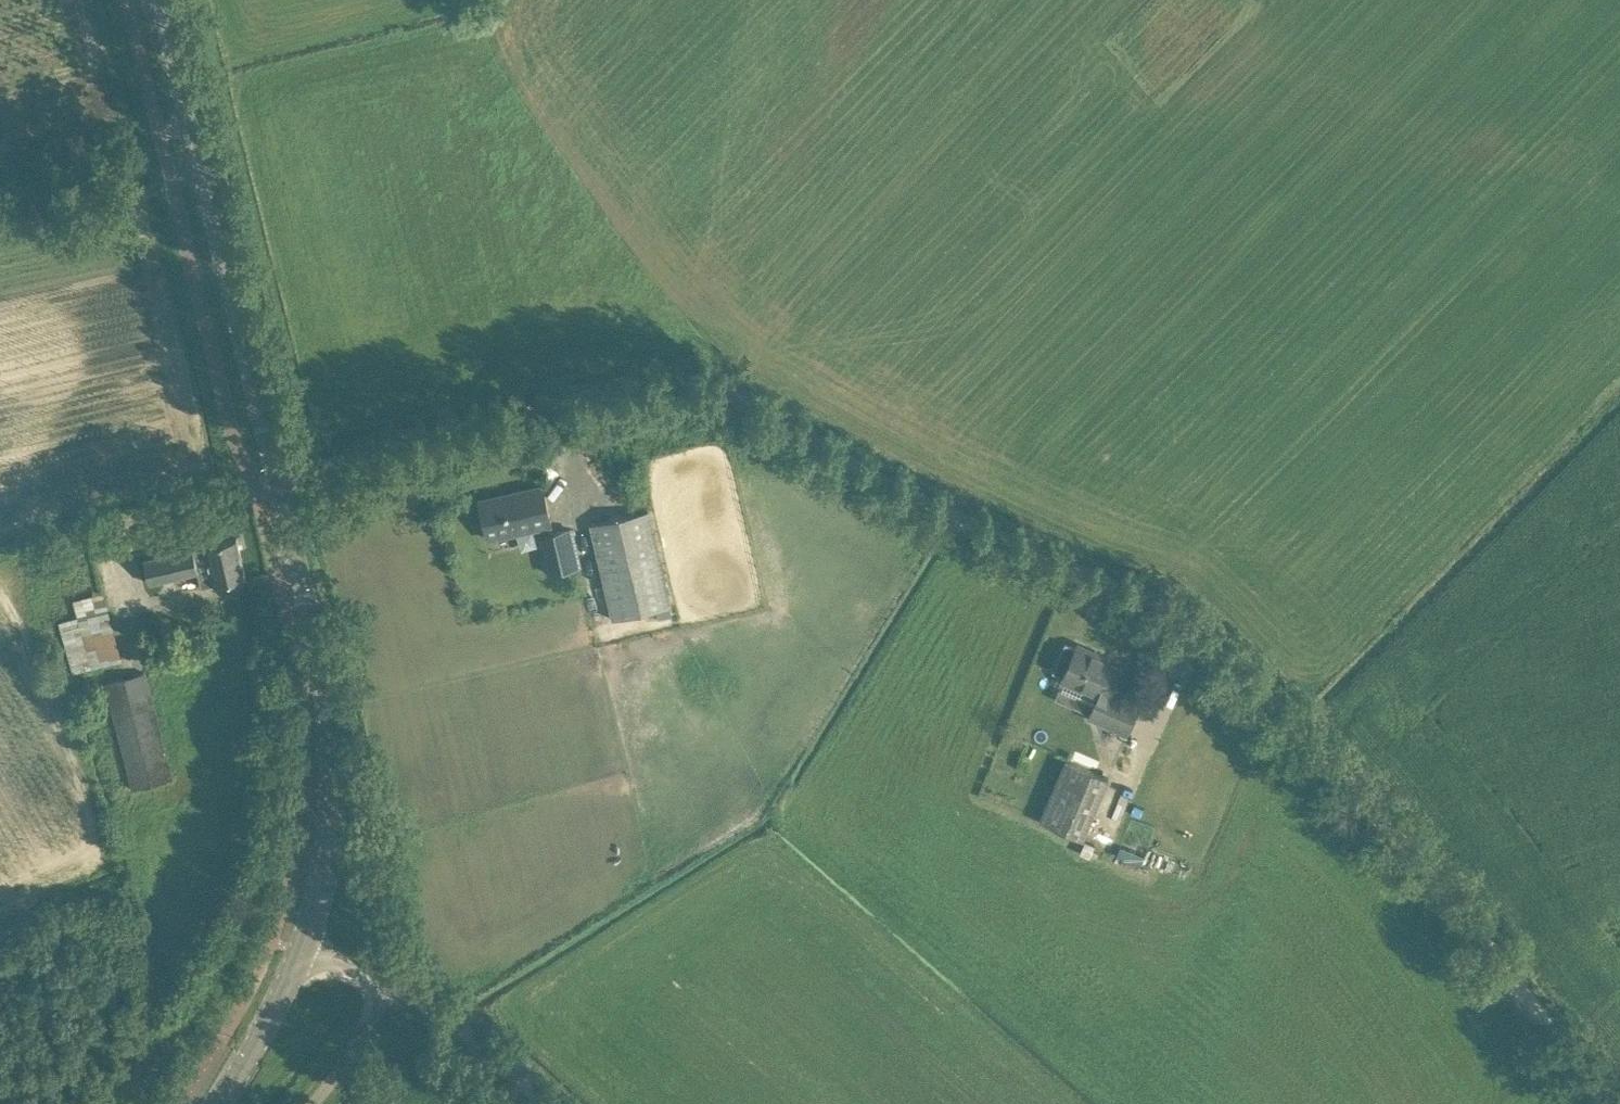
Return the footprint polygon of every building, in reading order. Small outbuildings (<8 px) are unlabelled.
[(579,566),(576,549),(571,528),(553,532),(551,523),(552,523),(543,485),(480,500),(488,538),(539,526),(550,573),(579,566)] [(671,605),(654,531),(649,510),(592,523),(614,619),(671,605)] [(202,586),(246,576),(237,538),(206,545),(200,521),(139,535),(150,582),(198,571),(202,586)] [(123,658),(105,596),(56,610),(74,672),(123,658)] [(1078,643),(1076,647),(1066,643),(1054,671),(1064,675),(1062,679),(1098,695),(1092,708),(1109,715),(1106,722),(1128,732),(1140,704),(1118,694),(1115,701),(1108,698),(1121,667),(1093,655),(1095,651),(1078,643)] [(144,672),(107,681),(134,788),(172,778),(144,672)] [(1109,777),(1067,759),(1041,820),(1082,838),(1109,777)]
